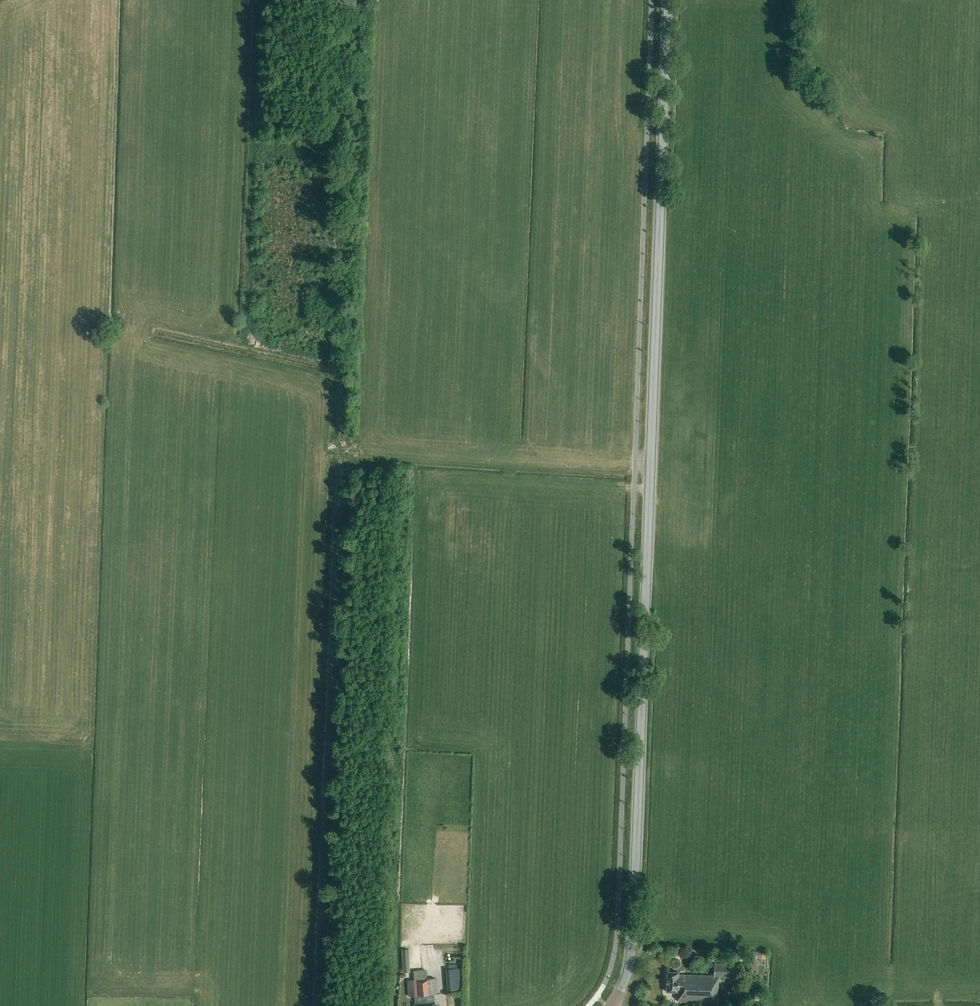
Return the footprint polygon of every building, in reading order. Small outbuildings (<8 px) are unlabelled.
[(721,978),(734,978),(734,965),(714,964),(714,976),(679,975),(679,972),(668,972),(667,992),(679,992),(679,1001),(718,1003),(719,978),(721,978)] [(435,1002),(434,994),(437,994),(435,978),(427,979),(426,970),(413,971),(415,996),(417,996),(418,1004),(415,1004),(415,1005),(435,1005),(435,1002)] [(751,1002),(748,1002),(748,1005),(759,1005),(759,1002),(762,1002),(762,989),(751,989),(751,1002)]
